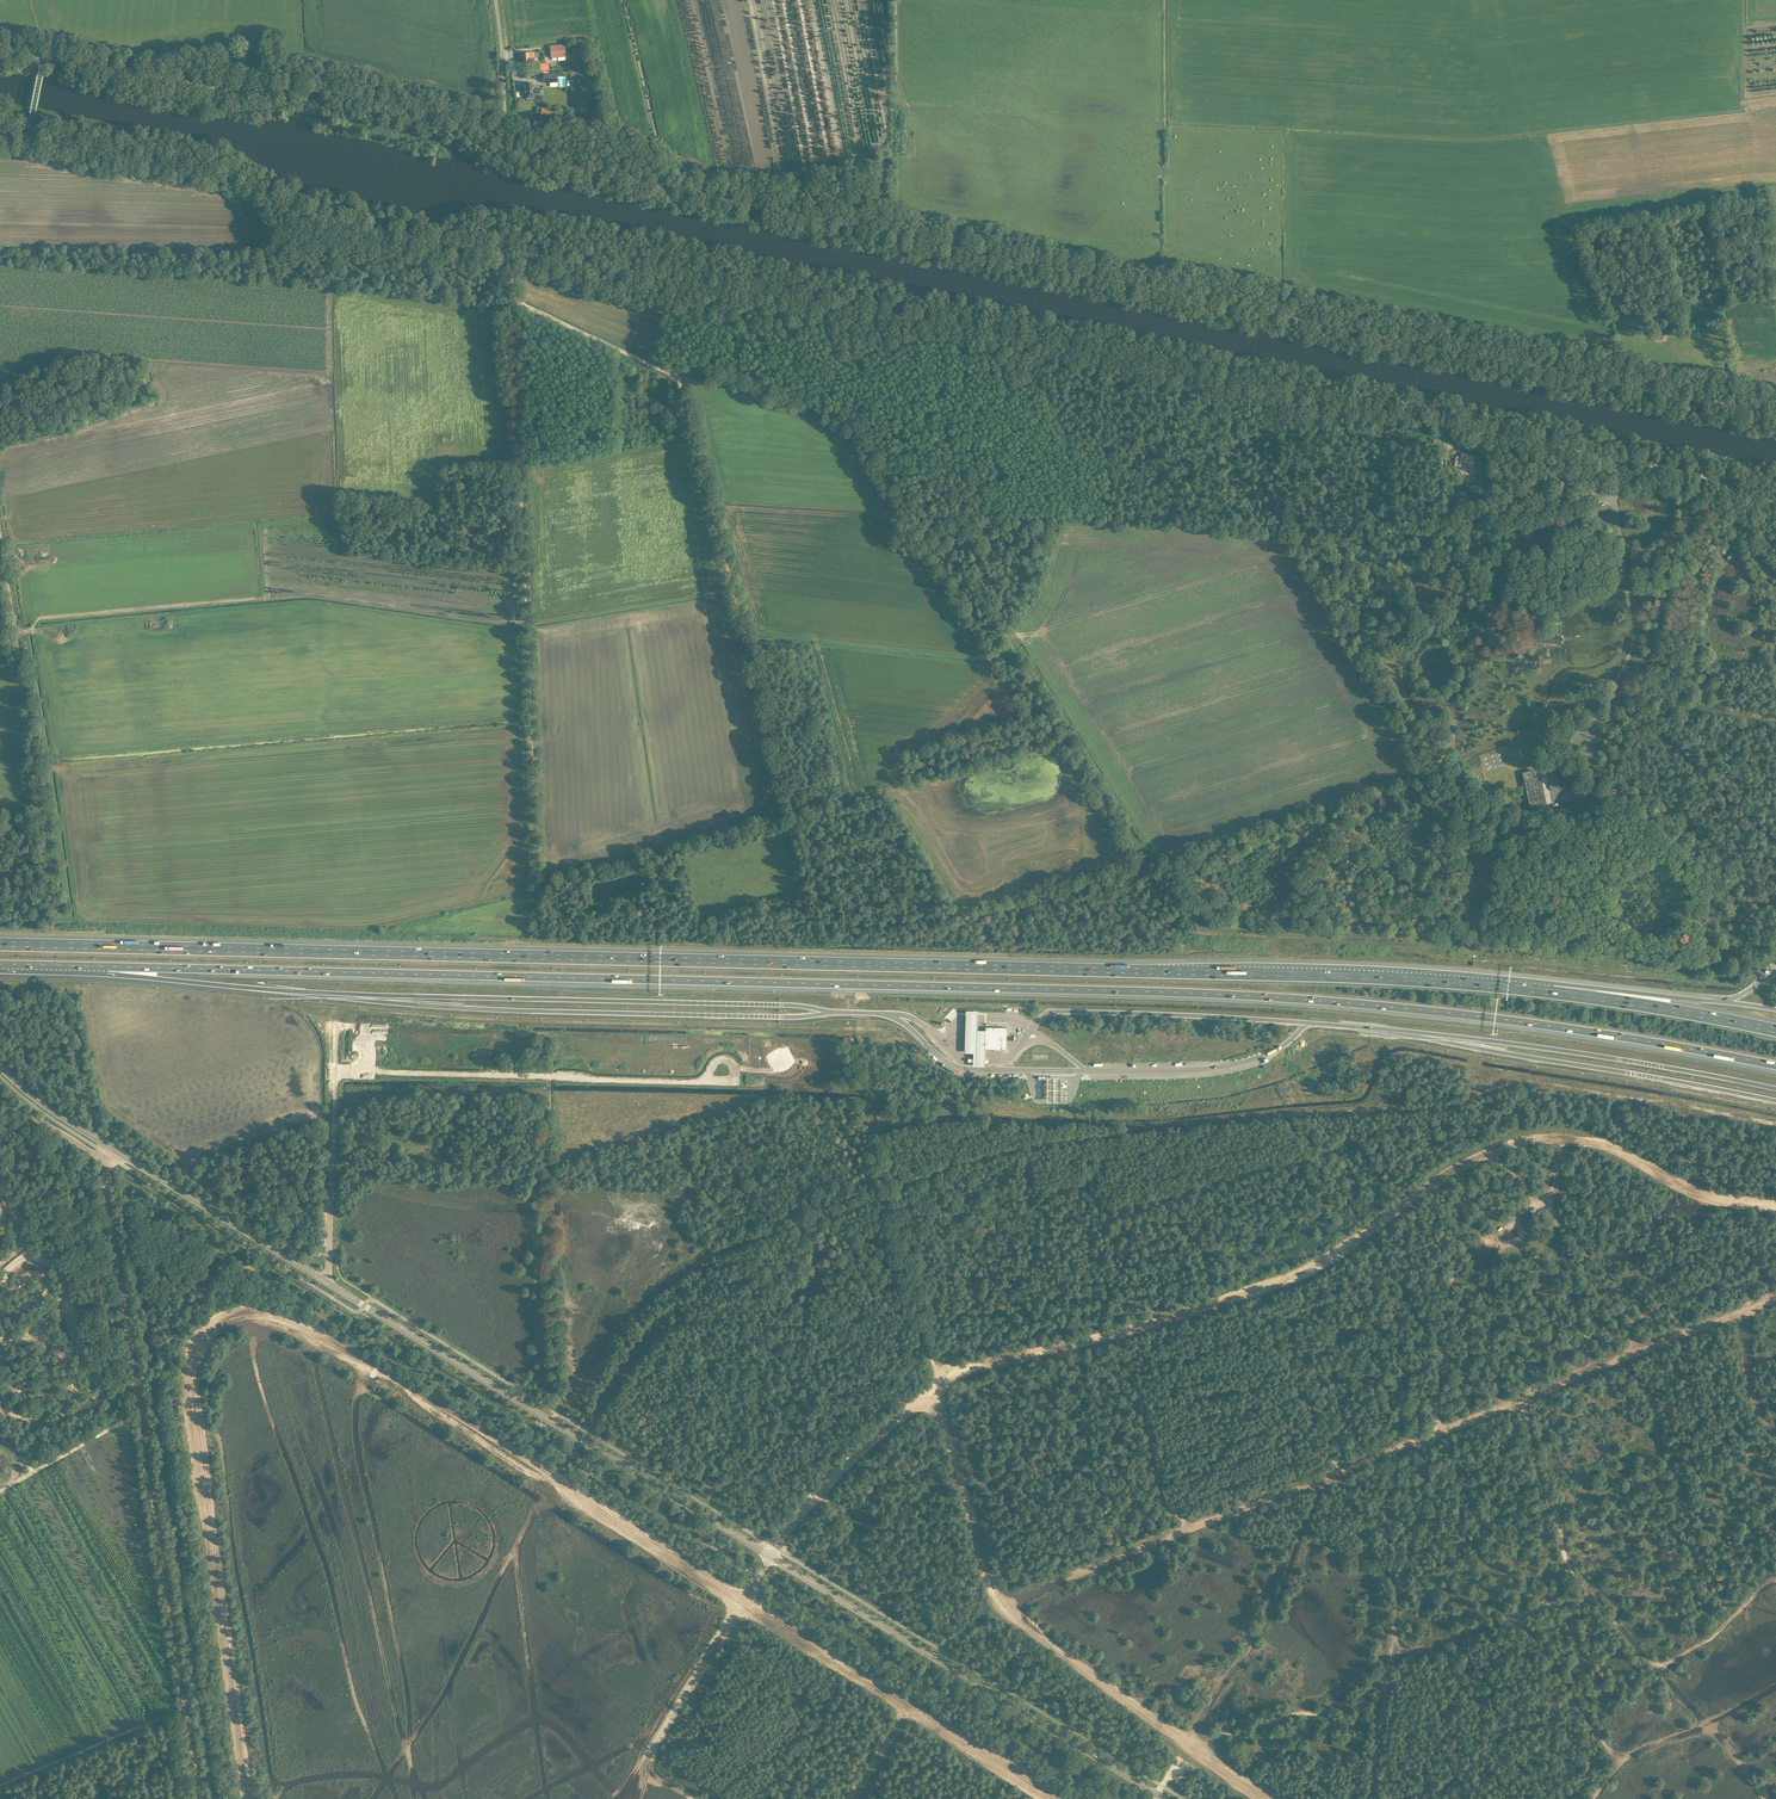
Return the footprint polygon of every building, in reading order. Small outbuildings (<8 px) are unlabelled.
[(564,45),(550,46),(551,58),(566,56),(564,45)] [(533,61),(533,57),(535,56),(534,52),(522,53),(523,62),(533,61)] [(558,82),(557,74),(543,74),(544,83),(558,82)] [(527,84),(525,84),(525,90),(525,92),(525,93),(526,96),(527,96),(527,99),(534,99),(534,96),(535,96),(534,95),(540,95),(540,88),(534,88),(534,84),(532,84),(532,83),(527,83),(527,84)] [(541,114),(555,117),(556,111),(542,108),(541,114)] [(1655,333),(1655,335),(1655,336),(1663,337),(1663,335),(1666,336),(1667,328),(1664,328),(1664,327),(1661,327),(1661,328),(1655,327),(1655,333)] [(1475,456),(1467,455),(1468,454),(1462,453),(1461,457),(1456,456),(1454,466),(1459,467),(1472,469),(1475,456)] [(1522,772),(1531,811),(1545,808),(1538,776),(1534,777),(1532,770),(1522,772)] [(985,1058),(986,1049),(986,1028),(982,1028),(977,1028),(978,1009),(966,1009),(966,1037),(965,1050),(974,1051),(974,1057),(974,1064),(985,1064),(985,1058)] [(986,1049),(1006,1049),(1007,1026),(986,1025),(986,1028),(986,1049)] [(787,1049),(769,1057),(775,1070),(775,1069),(776,1072),(782,1069),(781,1066),(786,1064),(787,1066),(793,1064),(792,1061),(787,1049)] [(1061,1076),(1047,1076),(1047,1083),(1047,1089),(1047,1095),(1047,1100),(1062,1100),(1062,1095),(1062,1090),(1062,1083),(1061,1076)]
